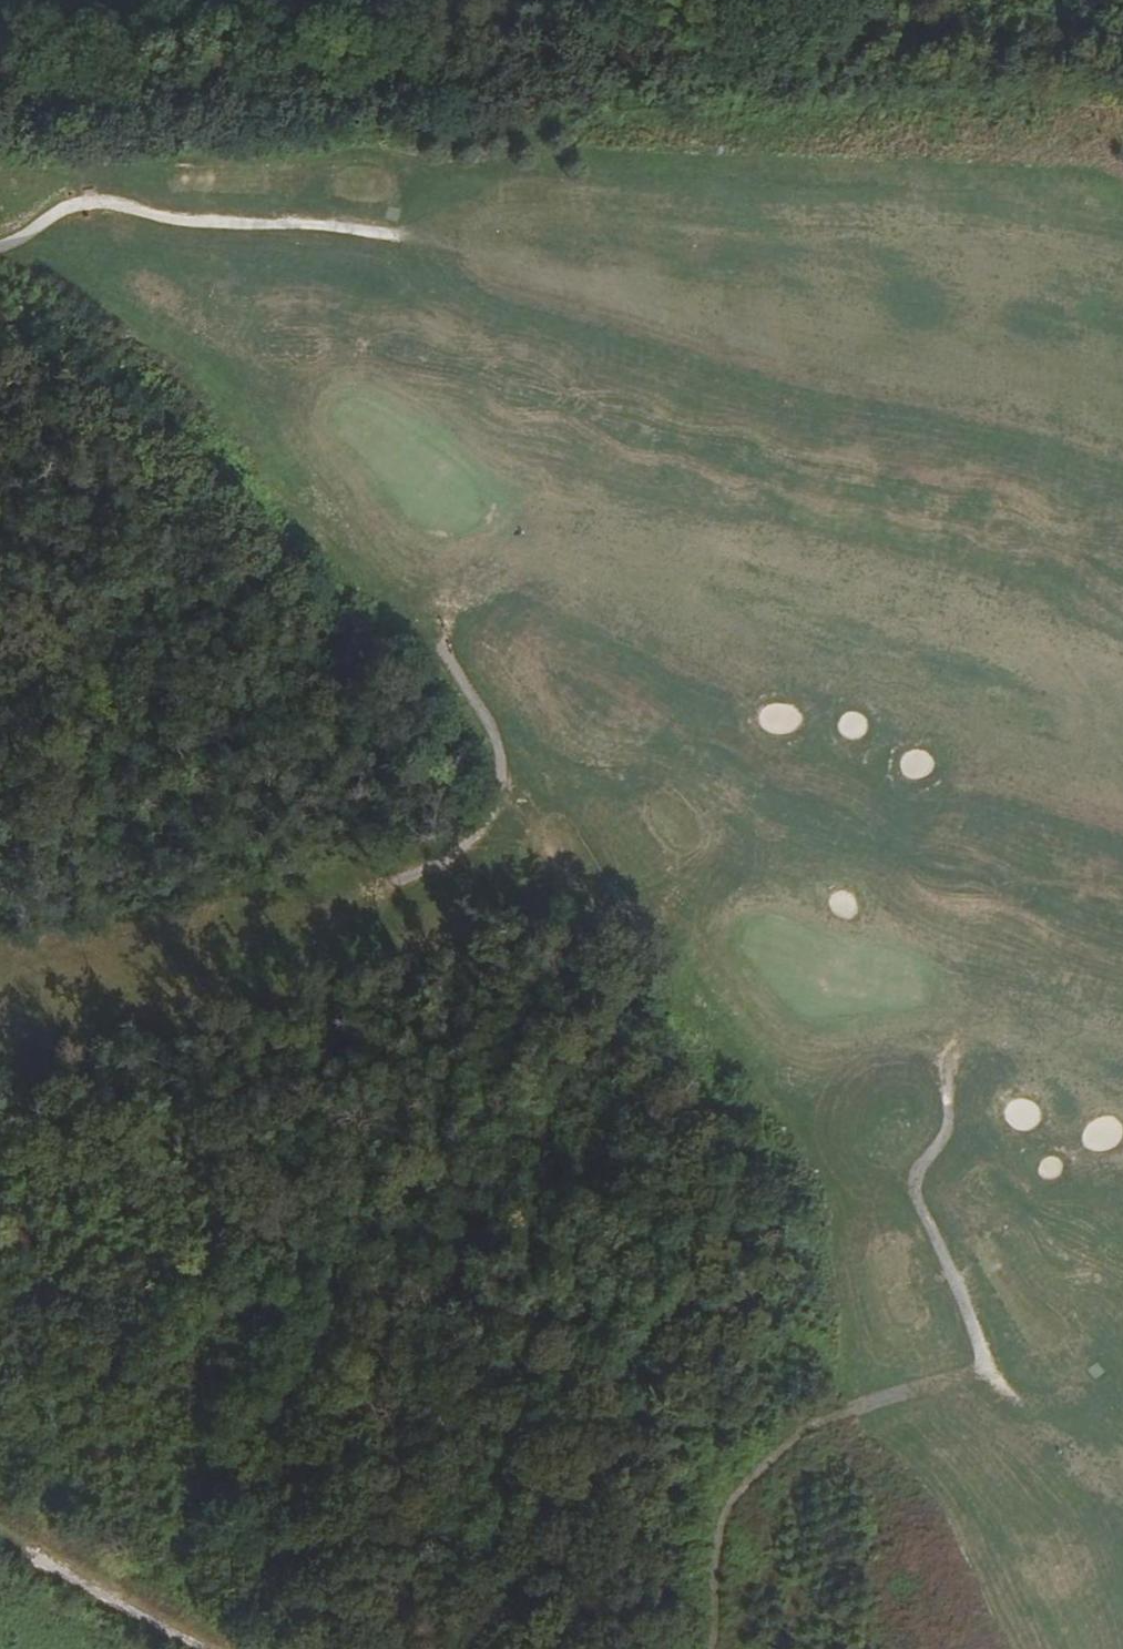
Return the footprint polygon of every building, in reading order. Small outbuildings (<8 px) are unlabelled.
[(862,739),(870,718),(846,709),(838,731),(862,739)] [(1026,1103),(1011,1120),(1025,1133),(1041,1116),(1026,1103)] [(1111,1118),(1092,1126),(1101,1149),(1120,1141),(1111,1118)]
